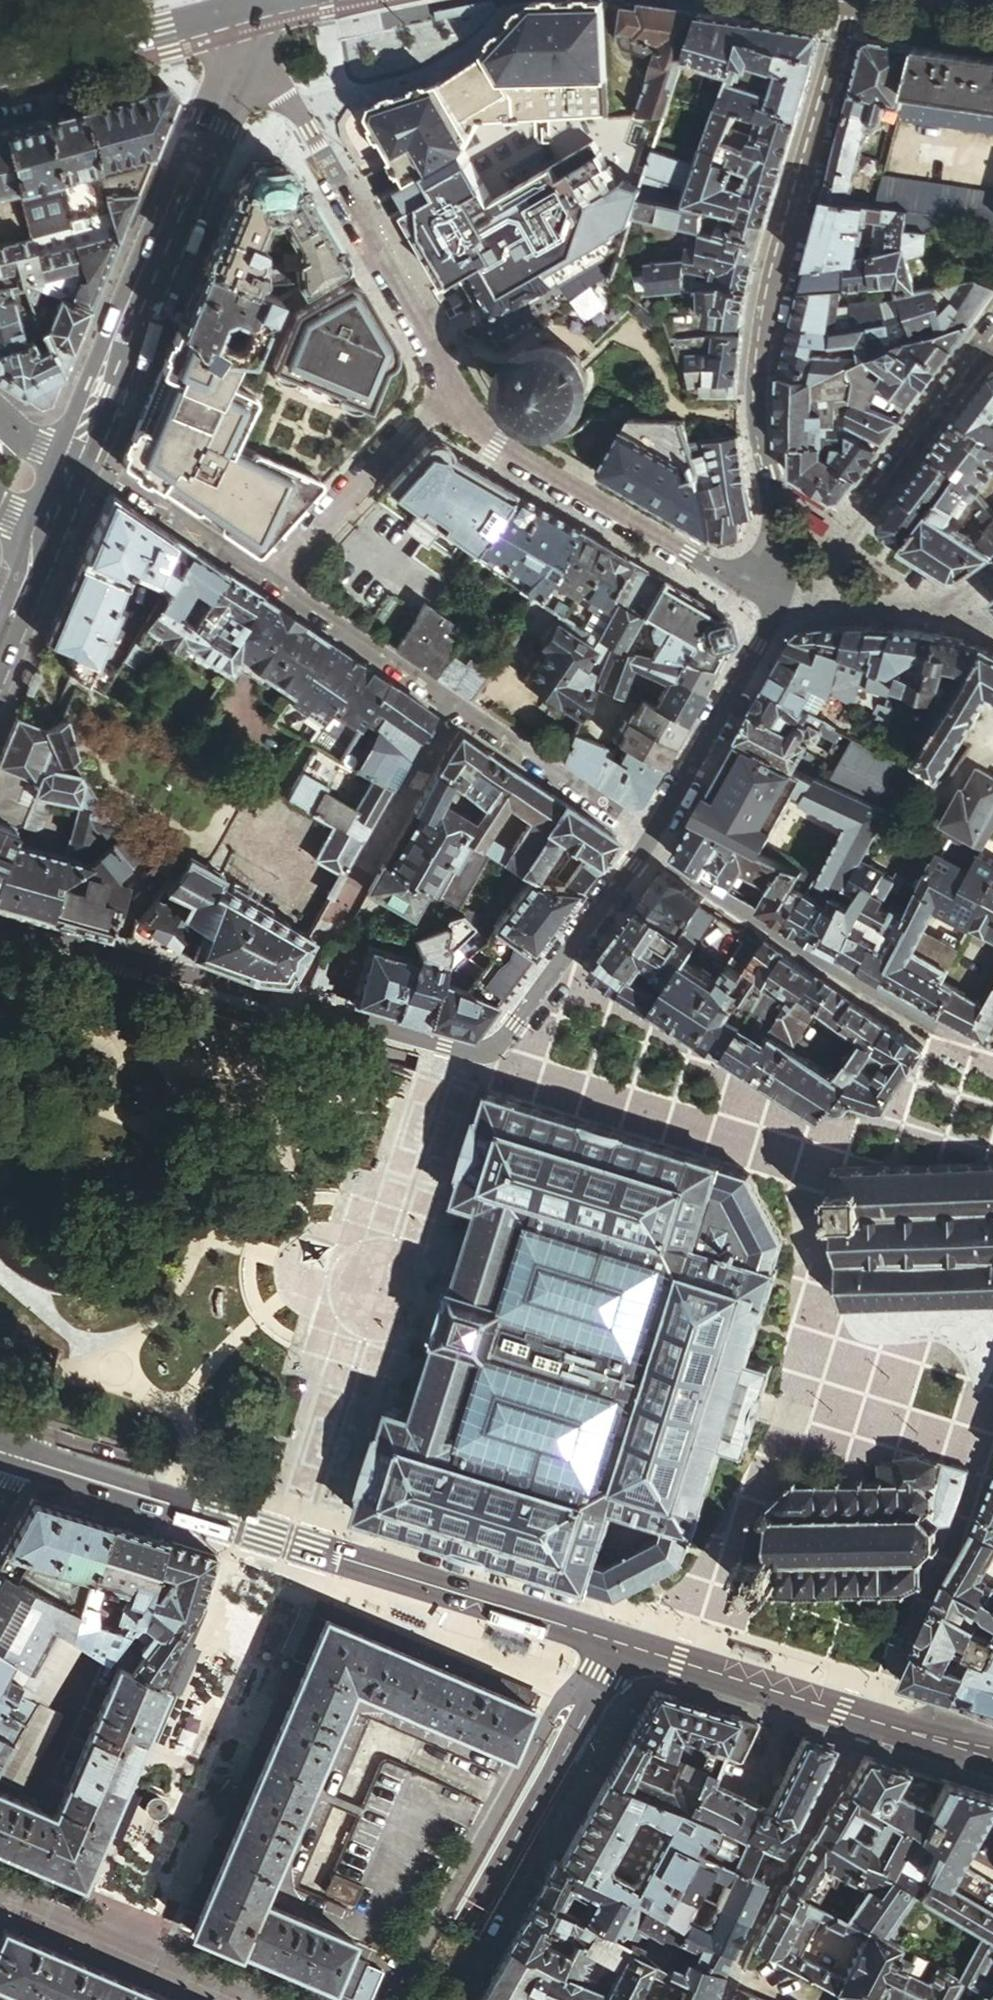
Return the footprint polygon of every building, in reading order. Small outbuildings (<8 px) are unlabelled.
[(604,0),(544,0),(532,1),(526,9),(520,16),(515,21),(511,27),(506,31),(501,36),(494,42),(488,47),(482,52),(473,58),(466,64),(460,68),(453,72),(446,76),(440,79),(431,83),(423,86),(415,90),(409,92),(402,94),(393,96),(373,101),(369,111),(406,176),(374,194),(376,198),(397,185),(413,176),(463,148),(475,121),(612,113),(604,0)] [(431,10),(433,21),(491,10),(489,0),(483,0),(431,10)] [(685,50),(696,11),(658,7),(623,2),(621,12),(619,14),(617,16),(617,17),(616,20),(616,21),(617,24),(619,25),(620,26),(618,39),(618,40),(619,43),(621,45),(623,46),(654,52),(655,46),(685,50)] [(685,50),(683,57),(729,68),(738,41),(741,42),(748,19),(723,15),(696,11),(685,50)] [(748,19),(741,42),(813,57),(820,35),(817,30),(784,24),(748,19)] [(836,137),(821,195),(844,199),(864,123),(872,125),(874,125),(875,124),(876,124),(878,121),(883,104),(898,107),(903,89),(915,45),(867,38),(860,41),(848,89),(842,112),(836,137)] [(813,57),(741,42),(738,41),(729,68),(729,69),(742,73),(764,80),(803,91),(809,70),(813,57)] [(915,45),(903,89),(898,107),(895,118),(992,133),(992,57),(915,45)] [(667,111),(672,94),(683,57),(685,50),(655,46),(654,52),(651,66),(648,65),(634,112),(667,111)] [(717,106),(734,111),(753,116),(758,100),(797,112),(800,100),(803,91),(764,80),(763,84),(750,85),(729,79),(731,73),(741,77),(742,73),(729,69),(717,106)] [(162,132),(177,96),(168,85),(153,89),(128,95),(84,107),(97,167),(101,183),(106,206),(114,240),(117,239),(138,190),(162,132)] [(753,116),(734,111),(720,145),(781,163),(786,146),(794,121),(797,112),(758,100),(753,116)] [(704,203),(763,220),(765,214),(769,203),(730,197),(735,181),(725,178),(729,167),(713,163),(720,145),(734,111),(717,106),(702,150),(699,160),(690,185),(686,196),(684,202),(702,208),(704,203)] [(97,167),(84,107),(67,112),(54,114),(42,118),(57,177),(97,167)] [(463,148),(413,176),(397,185),(418,223),(443,264),(450,277),(451,279),(478,263),(501,302),(508,304),(521,297),(522,298),(559,277),(562,282),(596,262),(622,248),(625,236),(636,206),(641,189),(647,173),(655,147),(667,111),(634,112),(612,113),(475,121),(463,148)] [(57,177),(42,118),(27,121),(2,128),(17,187),(19,194),(29,235),(70,225),(68,216),(61,193),(57,177)] [(3,191),(17,187),(2,128),(0,128),(0,191),(3,191)] [(713,163),(729,167),(775,182),(779,171),(781,163),(720,145),(713,163)] [(655,147),(647,173),(690,185),(699,160),(655,147)] [(206,258),(203,265),(250,286),(254,275),(259,276),(262,273),(261,265),(257,258),(260,256),(261,254),(259,236),(254,234),(265,213),(269,215),(271,215),(273,215),(274,215),(275,214),(276,212),(290,235),(293,272),(300,284),(339,262),(342,253),(333,238),(329,237),(305,195),(306,191),(297,175),(296,174),(294,173),(291,172),(289,170),(288,168),(286,166),(285,165),(283,164),(280,164),(280,160),(253,163),(253,166),(249,167),(246,173),(244,176),(242,177),(241,178),(239,179),(238,180),(231,195),(233,197),(215,239),(211,242),(205,257),(206,258)] [(775,182),(729,167),(725,178),(735,181),(730,197),(769,203),(770,200),(774,186),(775,182)] [(647,173),(641,189),(655,193),(657,188),(678,194),(686,196),(690,185),(647,173)] [(875,194),(872,204),(904,209),(923,212),(981,222),(992,224),(992,194),(880,175),(875,194)] [(106,206),(101,183),(61,193),(68,216),(106,206)] [(17,187),(3,191),(5,197),(19,194),(17,187)] [(723,230),(758,240),(761,227),(763,220),(704,203),(702,208),(684,202),(676,200),(655,193),(641,189),(636,206),(705,225),(706,220),(715,223),(714,228),(723,230)] [(858,191),(856,201),(872,204),(875,194),(858,191)] [(900,229),(904,209),(872,204),(856,201),(844,199),(821,195),(809,240),(803,263),(860,256),(897,252),(900,229)] [(89,308),(117,239),(114,240),(106,206),(68,216),(70,225),(80,263),(84,276),(59,277),(40,277),(15,277),(16,283),(27,287),(89,308)] [(922,232),(923,212),(904,209),(900,229),(922,232)] [(981,222),(979,239),(985,244),(992,245),(992,224),(981,222)] [(58,268),(80,263),(70,225),(29,235),(40,277),(59,277),(58,268)] [(692,255),(752,259),(755,247),(758,240),(723,230),(722,234),(692,228),(688,243),(651,240),(648,241),(647,252),(684,255),(692,255)] [(900,229),(897,252),(860,256),(868,280),(892,277),(895,288),(911,286),(903,251),(920,249),(922,232),(900,229)] [(0,242),(0,272),(12,269),(15,277),(40,277),(29,235),(0,242)] [(625,236),(622,248),(620,253),(628,255),(634,239),(625,236)] [(659,279),(695,283),(696,277),(690,276),(690,271),(683,270),(684,255),(647,252),(643,256),(642,269),(648,270),(648,278),(651,278),(659,279)] [(612,276),(638,298),(642,301),(646,297),(638,288),(640,285),(633,266),(620,254),(612,276)] [(690,271),(692,255),(684,255),(683,270),(690,271)] [(696,277),(695,283),(696,283),(745,289),(752,259),(692,255),(690,271),(690,276),(696,277)] [(860,256),(803,263),(800,275),(796,290),(835,285),(836,285),(868,280),(860,256)] [(969,262),(962,268),(959,280),(973,278),(992,287),(992,269),(969,262)] [(250,286),(203,265),(191,295),(176,331),(219,350),(237,356),(250,361),(276,298),(250,286)] [(0,272),(0,284),(1,286),(11,284),(9,279),(15,277),(12,269),(0,272)] [(612,276),(611,275),(591,295),(616,320),(628,309),(638,298),(612,276)] [(380,327),(351,276),(294,311),(292,313),(290,315),(289,316),(288,320),(270,363),(274,365),(272,368),(273,371),(273,372),(274,374),(276,376),(278,377),(281,379),(284,380),(287,381),(290,381),(292,381),(294,380),(296,379),(298,374),(301,376),(302,374),(340,389),(339,391),(342,392),(341,397),(343,401),(346,403),(348,405),(351,407),(354,408),(358,408),(360,408),(362,407),(364,407),(365,405),(367,401),(370,402),(383,369),(400,360),(380,327)] [(911,286),(895,288),(897,295),(900,302),(896,303),(896,305),(899,314),(905,312),(913,336),(970,320),(992,289),(992,287),(973,278),(959,280),(911,286)] [(16,283),(11,284),(1,286),(0,286),(0,319),(29,310),(22,294),(16,283)] [(701,319),(741,317),(741,314),(745,289),(696,283),(694,301),(700,302),(701,319)] [(835,285),(796,290),(794,297),(788,321),(832,325),(835,285)] [(836,300),(836,285),(835,285),(832,325),(884,330),(879,310),(875,296),(836,300)] [(44,333),(61,373),(77,336),(89,308),(27,287),(22,294),(29,310),(44,333)] [(897,295),(875,296),(879,310),(896,305),(896,303),(900,302),(897,295)] [(659,316),(661,325),(684,324),(685,337),(738,333),(741,317),(701,319),(700,302),(694,301),(659,297),(652,310),(655,313),(659,316)] [(638,298),(628,309),(654,332),(661,325),(659,316),(655,313),(652,310),(642,301),(638,298)] [(879,310),(884,330),(889,343),(913,336),(905,312),(899,314),(896,305),(879,310)] [(29,310),(0,319),(0,346),(44,333),(29,310)] [(922,386),(970,320),(913,336),(889,343),(877,352),(922,386)] [(832,325),(788,321),(783,340),(774,376),(805,375),(838,372),(835,361),(805,353),(807,342),(855,347),(861,365),(877,352),(889,343),(884,330),(832,325)] [(684,324),(661,325),(664,338),(685,337),(684,324)] [(219,350),(176,331),(165,356),(157,377),(217,399),(224,383),(215,379),(217,372),(217,369),(212,367),(219,350)] [(61,373),(44,333),(0,346),(0,379),(39,406),(49,403),(53,393),(56,385),(61,373)] [(672,365),(734,359),(735,347),(738,333),(685,337),(664,338),(672,365)] [(586,386),(587,383),(587,380),(586,373),(584,367),(581,361),(579,359),(574,353),(567,349),(561,346),(558,345),(550,344),(547,344),(542,344),(539,345),(535,346),(528,349),(522,355),(516,362),(514,365),(513,368),(511,375),(511,379),(511,386),(512,390),(513,394),(515,401),(517,403),(523,409),(529,414),(533,416),(536,418),(543,420),(551,420),(555,419),(559,419),(563,417),(567,415),(570,413),(574,410),(581,403),(582,400),(585,394),(586,392),(586,389),(586,386)] [(265,547),(324,480),(323,472),(264,441),(256,442),(251,451),(233,441),(256,398),(254,390),(244,385),(227,376),(237,356),(219,350),(212,367),(217,369),(217,372),(215,379),(224,383),(217,399),(191,450),(220,470),(192,511),(249,548),(265,547)] [(877,352),(861,365),(859,366),(838,372),(844,393),(862,401),(877,380),(908,403),(922,386),(877,352)] [(706,399),(732,396),(730,384),(730,379),(734,359),(672,365),(677,383),(684,381),(686,387),(697,386),(698,396),(706,395),(706,399)] [(838,372),(859,366),(835,361),(838,372)] [(844,393),(838,372),(805,375),(804,427),(827,432),(829,424),(840,426),(841,424),(842,406),(844,393)] [(990,373),(955,419),(983,436),(986,433),(992,440),(992,372),(990,373)] [(805,375),(774,376),(774,383),(773,407),(773,442),(787,446),(815,455),(824,459),(843,433),(844,425),(841,424),(840,426),(829,424),(827,432),(804,427),(805,375)] [(217,399),(157,377),(148,397),(140,417),(121,464),(156,486),(174,460),(185,465),(191,450),(217,399)] [(895,422),(894,422),(851,402),(842,406),(841,424),(844,425),(843,433),(869,447),(871,454),(895,422)] [(929,453),(957,472),(950,482),(971,497),(992,468),(992,440),(986,433),(983,436),(955,419),(929,453)] [(653,505),(712,539),(708,496),(685,443),(676,423),(623,423),(598,466),(598,469),(599,472),(599,473),(600,474),(642,499),(653,505)] [(736,433),(734,434),(685,443),(708,496),(712,539),(717,541),(728,539),(739,536),(738,516),(749,514),(744,490),(742,479),(736,433)] [(853,478),(871,454),(869,447),(843,433),(824,459),(853,478)] [(423,446),(384,489),(416,510),(410,518),(421,525),(433,533),(438,526),(472,549),(511,491),(472,469),(448,455),(444,448),(443,447),(441,446),(439,444),(436,443),(434,443),(430,443),(426,443),(423,446)] [(838,499),(853,478),(824,459),(823,463),(820,472),(811,467),(813,461),(815,455),(787,446),(787,472),(810,487),(828,500),(838,499)] [(174,460),(156,486),(192,511),(220,470),(191,450),(185,465),(174,460)] [(929,453),(896,496),(924,515),(926,512),(950,482),(957,472),(929,453)] [(545,511),(511,491),(472,549),(495,566),(495,567),(500,575),(531,595),(544,574),(573,527),(545,511)] [(924,515),(896,496),(876,522),(878,530),(892,539),(901,545),(924,515)] [(172,591),(192,550),(115,498),(107,499),(94,530),(82,556),(53,623),(75,634),(78,661),(125,691),(131,678),(112,666),(122,627),(130,630),(144,599),(140,597),(142,592),(132,588),(134,577),(172,591)] [(901,545),(924,560),(947,576),(961,575),(992,553),(992,519),(982,534),(974,529),(967,538),(926,512),(924,515),(901,545)] [(405,557),(447,585),(462,563),(428,539),(433,533),(421,525),(417,531),(421,534),(405,557)] [(608,547),(573,527),(544,574),(570,591),(574,586),(577,588),(572,595),(578,598),(590,607),(578,625),(592,633),(606,639),(615,643),(639,610),(661,578),(613,550),(608,547)] [(213,632),(237,581),(192,550),(172,591),(164,608),(213,632)] [(693,597),(661,578),(639,610),(649,617),(644,625),(644,627),(644,629),(644,630),(645,631),(647,632),(651,635),(642,649),(677,656),(711,663),(724,631),(725,616),(693,597)] [(241,633),(259,596),(237,581),(213,632),(164,608),(136,668),(144,672),(153,654),(158,652),(166,636),(192,648),(195,642),(237,667),(240,660),(250,639),(241,633)] [(578,625),(531,595),(513,623),(546,645),(524,678),(544,692),(541,697),(551,704),(554,699),(578,714),(588,685),(606,639),(592,633),(578,625)] [(240,660),(270,681),(294,697),(325,641),(259,596),(241,633),(250,639),(240,660)] [(425,602),(395,648),(434,675),(453,648),(467,628),(438,610),(425,602)] [(801,631),(793,636),(842,659),(848,627),(834,626),(824,627),(813,629),(801,631)] [(860,626),(848,627),(842,659),(858,666),(862,668),(870,626),(860,626)] [(880,626),(870,626),(862,668),(879,677),(883,678),(885,676),(894,627),(880,626)] [(930,634),(894,627),(885,676),(897,681),(921,693),(936,634),(930,634)] [(961,640),(936,634),(921,693),(932,698),(938,683),(945,663),(968,672),(983,647),(961,640)] [(842,659),(793,636),(785,649),(782,654),(777,664),(796,674),(801,664),(852,691),(857,682),(851,679),(858,666),(842,659)] [(615,643),(606,639),(588,685),(621,699),(625,690),(620,687),(628,666),(664,679),(652,704),(660,710),(686,721),(699,690),(703,680),(675,665),(677,656),(642,649),(615,643)] [(328,716),(361,664),(325,641),(294,697),(291,701),(323,723),(328,716)] [(983,647),(968,672),(949,705),(926,745),(915,764),(940,778),(980,713),(977,712),(989,692),(992,694),(992,651),(984,645),(983,647)] [(453,648),(434,675),(470,698),(490,670),(468,656),(466,657),(453,648)] [(709,666),(711,663),(677,656),(675,665),(703,680),(709,666)] [(362,724),(387,682),(361,664),(328,716),(336,721),(341,720),(345,714),(362,724)] [(796,674),(777,664),(772,672),(764,688),(798,708),(806,687),(811,689),(813,684),(796,674)] [(897,681),(885,676),(883,678),(879,677),(866,702),(871,704),(864,715),(873,720),(888,728),(894,716),(881,709),(897,681)] [(362,724),(342,757),(354,764),(370,737),(408,759),(420,737),(434,714),(387,682),(362,724)] [(798,708),(764,688),(763,687),(759,695),(750,711),(751,711),(790,736),(804,711),(798,708)] [(683,726),(686,721),(660,710),(652,704),(642,697),(633,713),(629,722),(672,744),(683,726)] [(841,732),(804,711),(790,736),(751,711),(746,720),(737,737),(794,765),(807,745),(810,747),(814,746),(820,735),(834,743),(841,732)] [(660,764),(672,744),(629,722),(633,713),(630,712),(627,719),(623,717),(612,739),(626,747),(660,764)] [(40,781),(43,774),(62,765),(46,730),(17,718),(15,717),(5,740),(0,754),(0,764),(40,781)] [(46,730),(62,765),(73,760),(79,757),(62,722),(46,730)] [(458,730),(435,771),(453,783),(460,787),(483,747),(458,730)] [(571,732),(561,758),(593,779),(601,753),(603,745),(571,732)] [(889,808),(878,802),(816,772),(814,774),(794,765),(737,737),(731,749),(723,763),(711,785),(739,800),(726,825),(731,827),(729,831),(733,833),(738,836),(785,862),(799,870),(807,874),(813,878),(821,883),(834,890),(840,893),(859,860),(862,862),(889,808)] [(331,821),(358,838),(359,839),(391,786),(372,775),(354,804),(322,785),(339,755),(317,741),(313,747),(286,792),(331,821)] [(915,764),(926,745),(916,741),(901,768),(910,773),(915,764)] [(512,767),(483,747),(460,787),(488,805),(512,767)] [(655,773),(660,764),(626,747),(623,754),(629,757),(626,763),(612,792),(629,802),(639,800),(655,773)] [(593,779),(612,792),(626,763),(610,756),(601,753),(593,779)] [(0,764),(0,824),(8,827),(2,841),(8,843),(8,842),(13,830),(14,828),(15,827),(16,826),(17,826),(19,826),(21,826),(22,827),(23,824),(28,812),(43,818),(51,799),(79,806),(82,781),(76,773),(78,772),(73,760),(62,765),(43,774),(40,781),(0,764)] [(468,835),(466,838),(512,865),(516,868),(561,801),(512,767),(488,805),(468,835)] [(946,826),(977,841),(992,814),(992,776),(978,768),(968,788),(965,793),(962,791),(946,826)] [(453,783),(435,771),(413,810),(429,820),(434,812),(453,783)] [(82,781),(79,806),(64,855),(8,842),(8,843),(0,862),(0,907),(47,919),(60,875),(82,860),(100,852),(139,838),(96,803),(82,781)] [(488,805),(460,787),(453,783),(434,812),(468,835),(488,805)] [(739,800),(711,785),(703,800),(692,819),(721,840),(724,842),(729,831),(731,827),(726,825),(739,800)] [(890,808),(899,792),(888,786),(878,802),(889,808),(890,808)] [(561,801),(516,868),(529,876),(544,884),(546,882),(579,886),(611,843),(611,841),(615,837),(561,801)] [(943,834),(890,808),(889,808),(862,862),(859,860),(840,893),(838,897),(849,903),(843,917),(817,903),(801,934),(821,944),(842,956),(876,887),(888,893),(889,890),(895,878),(902,882),(906,887),(919,893),(923,884),(943,850),(950,837),(943,834)] [(468,835),(434,812),(429,820),(413,810),(382,865),(425,892),(430,894),(466,838),(468,835)] [(41,825),(43,818),(28,812),(23,824),(31,828),(41,825)] [(673,854),(702,875),(721,840),(692,819),(673,854)] [(340,873),(358,838),(331,821),(312,857),(340,873)] [(780,833),(799,843),(804,835),(785,825),(780,833)] [(946,826),(943,834),(950,837),(958,842),(966,847),(967,846),(972,850),(977,841),(946,826)] [(721,840),(702,875),(713,882),(738,836),(733,833),(727,844),(724,842),(721,840)] [(738,836),(713,882),(725,890),(730,882),(739,868),(744,871),(771,886),(785,862),(738,836)] [(139,838),(100,852),(108,871),(129,863),(130,866),(140,862),(140,863),(157,856),(139,840),(139,838)] [(923,884),(944,896),(938,906),(972,926),(992,888),(992,863),(980,854),(972,868),(950,854),(943,850),(923,884)] [(47,919),(112,937),(113,934),(111,933),(112,927),(110,926),(115,908),(117,908),(119,906),(123,888),(121,884),(118,883),(118,881),(113,880),(115,874),(108,871),(100,852),(82,860),(60,875),(47,919)] [(309,934),(319,915),(265,893),(225,878),(228,871),(193,858),(186,878),(184,877),(182,878),(200,894),(190,929),(192,930),(186,952),(249,973),(285,976),(311,935),(309,934)] [(785,862),(771,886),(758,910),(787,926),(804,895),(790,888),(799,870),(785,862)] [(425,892),(382,865),(366,892),(410,919),(425,892)] [(739,868),(730,882),(734,885),(738,879),(744,871),(739,868)] [(645,893),(637,904),(681,931),(700,904),(703,899),(661,870),(645,893)] [(813,878),(807,874),(803,881),(809,885),(813,878)] [(544,932),(579,886),(546,882),(544,884),(529,876),(492,924),(496,927),(487,938),(466,958),(465,957),(456,965),(455,969),(441,979),(493,1001),(534,945),(544,932)] [(182,878),(136,916),(186,952),(192,930),(190,929),(200,894),(182,878)] [(813,878),(809,885),(805,893),(813,897),(817,891),(821,883),(813,878)] [(834,890),(821,883),(817,891),(829,898),(834,890)] [(923,884),(919,893),(904,917),(914,923),(882,980),(894,987),(929,1007),(943,981),(957,954),(960,949),(944,940),(925,930),(938,906),(944,896),(923,884)] [(892,898),(887,895),(888,893),(876,887),(842,956),(882,980),(914,923),(904,917),(919,893),(906,887),(892,908),(889,906),(892,898)] [(972,926),(992,938),(992,888),(972,926)] [(787,926),(801,934),(817,903),(818,901),(813,897),(805,893),(804,895),(787,926)] [(681,931),(637,904),(630,913),(620,929),(665,955),(681,931)] [(741,931),(700,904),(681,931),(696,941),(728,961),(742,940),(738,937),(741,931)] [(487,938),(462,912),(461,915),(447,919),(445,924),(410,932),(410,942),(410,951),(409,955),(393,1012),(425,1021),(441,979),(455,969),(456,965),(465,957),(466,958),(487,938)] [(885,948),(894,933),(886,928),(885,931),(873,924),(866,937),(885,948)] [(696,941),(681,931),(665,955),(620,929),(611,938),(601,954),(632,976),(641,963),(653,971),(651,974),(667,984),(685,956),(696,941)] [(761,945),(741,931),(738,937),(742,940),(728,961),(743,971),(747,966),(761,945)] [(948,932),(944,940),(960,949),(964,941),(948,932)] [(345,944),(326,938),(307,989),(328,994),(345,944)] [(764,940),(761,945),(747,966),(765,978),(783,953),(764,940)] [(352,1001),(393,1012),(409,955),(367,944),(352,1001)] [(807,970),(783,953),(765,978),(768,980),(792,996),(793,994),(807,970)] [(599,982),(625,999),(637,979),(632,976),(601,954),(595,962),(587,974),(599,982)] [(667,984),(659,995),(650,1008),(675,1025),(698,1039),(720,1006),(731,990),(743,971),(728,961),(717,977),(685,956),(667,984)] [(747,966),(743,971),(731,990),(738,995),(753,1005),(754,1003),(768,980),(765,978),(747,966)] [(832,987),(807,970),(793,994),(816,1009),(832,987)] [(643,984),(659,995),(667,984),(651,974),(643,984)] [(481,1016),(493,1001),(441,979),(425,1021),(469,1033),(481,1016)] [(650,1008),(659,995),(643,984),(637,979),(625,999),(633,1005),(646,1014),(650,1008)] [(792,996),(768,980),(754,1003),(777,1020),(792,996)] [(984,1005),(943,981),(929,1007),(942,1015),(969,1031),(984,1005)] [(851,1002),(832,987),(816,1009),(837,1024),(851,1002)] [(969,1031),(969,1032),(992,1045),(992,990),(992,992),(984,1005),(969,1031)] [(793,994),(792,996),(777,1020),(773,1026),(794,1040),(816,1009),(793,994)] [(743,1021),(753,1005),(738,995),(729,1012),(743,1021)] [(889,1026),(851,1002),(837,1024),(853,1035),(863,1041),(874,1048),(889,1026)] [(720,1006),(698,1039),(696,1042),(708,1048),(722,1055),(740,1026),(743,1021),(729,1012),(720,1006)] [(740,1026),(722,1055),(735,1064),(746,1071),(764,1041),(740,1026)] [(918,1044),(889,1026),(874,1048),(863,1041),(840,1074),(837,1078),(835,1081),(844,1087),(853,1075),(863,1082),(867,1075),(860,1070),(870,1054),(885,1064),(875,1080),(894,1093),(922,1047),(918,1044)] [(764,1041),(746,1071),(756,1079),(764,1083),(789,1048),(769,1034),(764,1041)] [(840,1074),(863,1041),(853,1035),(828,1066),(840,1074)] [(789,1048),(764,1083),(794,1103),(818,1119),(828,1104),(834,1108),(837,1110),(839,1110),(841,1110),(843,1110),(844,1110),(846,1108),(855,1094),(844,1087),(835,1081),(837,1078),(789,1048)] [(885,1108),(894,1093),(875,1080),(867,1075),(863,1082),(855,1094),(878,1110),(880,1110),(881,1110),(883,1109),(884,1109),(885,1108)] [(578,1118),(488,1091),(479,1116),(476,1115),(458,1171),(461,1173),(454,1199),(477,1207),(453,1285),(448,1283),(443,1296),(449,1298),(446,1308),(441,1322),(436,1321),(433,1332),(438,1334),(414,1411),(389,1403),(381,1428),(377,1427),(358,1487),(362,1488),(354,1513),(365,1517),(499,1559),(589,1587),(590,1584),(618,1593),(654,1575),(683,1561),(692,1530),(696,1531),(723,1443),(744,1450),(770,1365),(749,1358),(776,1269),(773,1268),(781,1238),(748,1174),(722,1163),(699,1156),(617,1131),(578,1118)] [(992,1296),(992,1162),(827,1169),(829,1207),(827,1207),(828,1217),(831,1217),(833,1261),(835,1261),(840,1303),(847,1302),(929,1299),(992,1296)] [(736,1584),(737,1584),(741,1584),(741,1590),(746,1590),(746,1586),(759,1586),(764,1585),(764,1591),(767,1591),(766,1596),(769,1596),(770,1599),(773,1599),(773,1596),(791,1595),(791,1598),(795,1599),(795,1595),(814,1595),(814,1598),(817,1598),(817,1595),(836,1595),(836,1598),(839,1598),(839,1595),(859,1595),(859,1598),(863,1598),(863,1595),(880,1595),(880,1598),(883,1598),(883,1595),(903,1595),(904,1598),(907,1597),(906,1594),(919,1585),(921,1586),(923,1583),(920,1582),(920,1563),(922,1562),(921,1559),(930,1549),(934,1551),(937,1550),(935,1548),(931,1546),(931,1533),(936,1532),(936,1530),(947,1528),(960,1497),(967,1468),(938,1460),(934,1461),(933,1464),(923,1461),(923,1459),(922,1456),(919,1457),(919,1461),(900,1456),(899,1453),(898,1450),(896,1453),(896,1457),(880,1457),(879,1455),(877,1457),(878,1480),(861,1480),(860,1474),(858,1471),(857,1474),(857,1480),(837,1480),(837,1475),(836,1472),(834,1475),(834,1480),(817,1481),(817,1475),(815,1472),(813,1475),(813,1481),(793,1481),(793,1475),(791,1472),(789,1475),(790,1481),(785,1482),(785,1487),(765,1504),(760,1503),(753,1513),(748,1513),(741,1555),(736,1555),(736,1560),(741,1560),(741,1580),(736,1580),(736,1584)] [(983,1501),(992,1505),(992,1477),(983,1501)] [(90,1575),(107,1521),(71,1510),(34,1499),(6,1549),(29,1556),(90,1575)] [(974,1525),(992,1535),(992,1513),(981,1506),(974,1525)] [(144,1600),(162,1538),(107,1521),(90,1575),(89,1578),(106,1583),(105,1586),(111,1588),(112,1585),(127,1590),(125,1595),(144,1600)] [(946,1581),(986,1605),(992,1609),(992,1542),(972,1531),(946,1581)] [(118,1664),(164,1686),(199,1603),(214,1554),(190,1546),(162,1538),(144,1600),(138,1619),(132,1627),(147,1637),(140,1645),(145,1649),(141,1655),(121,1641),(108,1659),(118,1664)] [(78,1614),(15,1579),(29,1556),(6,1549),(0,1559),(0,1648),(33,1671),(56,1630),(70,1638),(78,1614)] [(107,1660),(108,1659),(121,1641),(132,1627),(138,1619),(144,1600),(125,1595),(117,1624),(122,1625),(119,1633),(97,1627),(96,1611),(104,1586),(105,1586),(106,1583),(89,1578),(78,1614),(70,1638),(82,1645),(107,1660)] [(946,1581),(934,1604),(977,1626),(986,1605),(946,1581)] [(986,1605),(977,1626),(934,1604),(914,1652),(947,1668),(954,1652),(969,1659),(988,1667),(992,1656),(992,1609),(986,1605)] [(399,1704),(420,1656),(374,1637),(324,1616),(304,1662),(351,1682),(351,1683),(399,1704)] [(70,1638),(56,1630),(33,1671),(21,1693),(36,1701),(13,1742),(0,1765),(0,1772),(23,1784),(63,1715),(47,1707),(82,1645),(70,1638)] [(0,1648),(0,1693),(10,1698),(16,1690),(21,1693),(33,1671),(0,1648)] [(952,1700),(969,1659),(954,1652),(947,1668),(914,1652),(900,1684),(920,1690),(927,1692),(952,1700)] [(453,1673),(420,1656),(399,1704),(509,1751),(518,1732),(531,1703),(453,1673)] [(988,1667),(969,1659),(952,1700),(992,1712),(992,1656),(988,1667)] [(341,1705),(351,1683),(351,1682),(304,1662),(264,1755),(312,1773),(341,1705)] [(75,1766),(121,1786),(164,1686),(118,1664),(75,1766)] [(21,1693),(16,1690),(10,1698),(0,1712),(0,1732),(13,1742),(36,1701),(21,1693)] [(636,1725),(630,1735),(647,1744),(671,1757),(680,1734),(706,1742),(695,1770),(700,1773),(712,1777),(720,1754),(743,1761),(757,1723),(734,1716),(698,1705),(654,1691),(648,1701),(636,1725)] [(0,1693),(0,1712),(10,1698),(0,1693)] [(13,1742),(0,1732),(0,1765),(13,1742)] [(680,1762),(695,1770),(706,1742),(680,1734),(671,1757),(680,1762)] [(768,1808),(794,1818),(831,1746),(809,1739),(792,1734),(768,1808)] [(647,1744),(630,1735),(608,1776),(647,1797),(684,1812),(700,1773),(695,1770),(680,1762),(664,1792),(651,1786),(661,1768),(641,1756),(647,1744)] [(680,1762),(671,1757),(647,1744),(641,1756),(661,1768),(651,1786),(664,1792),(680,1762)] [(264,1755),(224,1848),(271,1868),(312,1773),(264,1755)] [(894,1789),(904,1769),(863,1756),(844,1790),(914,1834),(918,1825),(925,1813),(929,1804),(894,1789)] [(54,1815),(35,1861),(81,1881),(121,1786),(75,1766),(54,1815)] [(894,1789),(929,1804),(941,1780),(904,1769),(894,1789)] [(712,1777),(700,1773),(684,1812),(685,1813),(714,1826),(707,1841),(701,1854),(745,1873),(758,1843),(778,1851),(780,1847),(785,1837),(790,1828),(794,1819),(795,1818),(794,1818),(768,1808),(708,1786),(712,1777)] [(707,1841),(714,1826),(685,1813),(684,1812),(647,1797),(608,1776),(559,1865),(626,1901),(642,1908),(657,1916),(668,1896),(659,1891),(665,1879),(674,1883),(692,1850),(689,1849),(696,1836),(707,1841)] [(978,1791),(941,1780),(929,1804),(925,1813),(934,1818),(927,1830),(963,1849),(992,1796),(978,1791)] [(914,1834),(844,1790),(841,1789),(832,1804),(856,1818),(858,1815),(878,1827),(868,1845),(857,1864),(905,1893),(910,1884),(912,1880),(892,1869),(901,1852),(921,1863),(930,1844),(914,1834)] [(20,1855),(39,1808),(0,1791),(0,1846),(20,1855)] [(832,1804),(813,1838),(857,1864),(868,1845),(847,1833),(856,1818),(832,1804)] [(20,1855),(35,1861),(54,1815),(39,1808),(20,1855)] [(918,1825),(914,1834),(930,1844),(921,1863),(918,1868),(943,1883),(955,1863),(962,1850),(963,1849),(927,1830),(918,1825)] [(863,1888),(844,1919),(880,1939),(907,1894),(905,1893),(857,1864),(813,1838),(783,1887),(813,1903),(826,1879),(830,1882),(835,1873),(863,1888)] [(190,1928),(237,1948),(258,1900),(258,1899),(271,1868),(224,1848),(190,1928)] [(745,1916),(761,1880),(745,1873),(701,1854),(692,1850),(674,1883),(694,1893),(706,1869),(727,1878),(716,1903),(745,1916)] [(918,1868),(921,1863),(901,1852),(892,1869),(912,1880),(918,1868)] [(626,1901),(559,1865),(553,1862),(534,1898),(554,1909),(566,1888),(592,1901),(581,1923),(592,1929),(608,1937),(613,1927),(626,1901)] [(912,1880),(910,1884),(921,1890),(915,1899),(977,1935),(991,1944),(992,1941),(992,1885),(955,1863),(943,1883),(918,1868),(912,1880)] [(363,1887),(335,1875),(327,1894),(355,1906),(363,1887)] [(729,1951),(745,1916),(716,1903),(706,1925),(685,1915),(693,1899),(691,1899),(694,1893),(674,1883),(668,1896),(657,1916),(681,1927),(729,1951)] [(910,1884),(905,1893),(907,1894),(915,1899),(921,1890),(910,1884)] [(753,1944),(845,1995),(852,1983),(858,1987),(872,1995),(873,1995),(875,1991),(884,1976),(932,1999),(950,1999),(960,1982),(955,1980),(936,1969),(926,1986),(913,1979),(922,1962),(912,1956),(907,1966),(893,1958),(898,1949),(880,1939),(844,1919),(813,1903),(783,1887),(753,1944)] [(554,1909),(534,1898),(524,1916),(548,1929),(558,1934),(564,1923),(571,1927),(565,1938),(574,1943),(582,1948),(592,1929),(581,1923),(554,1909)] [(258,1900),(237,1948),(333,1990),(344,1964),(342,1963),(347,1952),(352,1940),(342,1936),(258,1900)] [(681,1927),(657,1916),(642,1908),(629,1934),(624,1945),(622,1948),(663,1966),(666,1958),(676,1938),(681,1927)] [(784,1947),(797,1955),(818,1916),(805,1909),(784,1947)] [(507,1946),(559,1973),(570,1951),(544,1937),(548,1929),(524,1916),(507,1946)] [(44,1999),(137,1999),(142,1988),(103,1971),(3,1927),(0,1935),(0,1982),(44,1999)] [(721,1971),(729,1951),(681,1927),(676,1938),(692,1939),(700,1943),(694,1958),(721,1971)] [(622,1948),(624,1945),(608,1937),(592,1929),(582,1948),(574,1943),(570,1951),(559,1973),(600,1994),(622,1948)] [(992,1999),(992,1945),(991,1944),(977,1935),(955,1980),(960,1982),(968,1987),(979,1992),(992,1999)] [(692,1939),(685,1954),(694,1958),(700,1943),(692,1939)] [(559,1973),(507,1946),(483,1990),(503,1999),(531,1999),(535,1994),(548,1999),(598,1999),(600,1994),(559,1973)] [(663,1966),(622,1948),(600,1994),(598,1999),(632,1999),(644,1972),(655,1977),(657,1981),(682,1992),(688,1977),(663,1966)] [(333,1990),(353,1998),(357,1999),(371,1999),(384,1970),(368,1963),(369,1961),(347,1952),(342,1963),(344,1964),(333,1990)] [(699,1999),(711,1999),(713,1995),(716,1983),(721,1971),(694,1958),(685,1954),(680,1965),(666,1958),(663,1966),(688,1977),(682,1992),(681,1994),(699,1999)] [(884,1976),(875,1991),(892,1999),(932,1999),(884,1976)] [(0,1982),(0,1999),(44,1999),(0,1982)] [(968,1987),(960,1982),(950,1999),(961,1999),(968,1987)] [(872,1995),(858,1987),(854,1999),(870,1999),(872,1995)] [(142,1988),(137,1999),(170,1999),(142,1988)] [(732,1999),(764,1999),(736,1988),(732,1999)] [(483,1990),(477,1999),(503,1999),(483,1990)]
